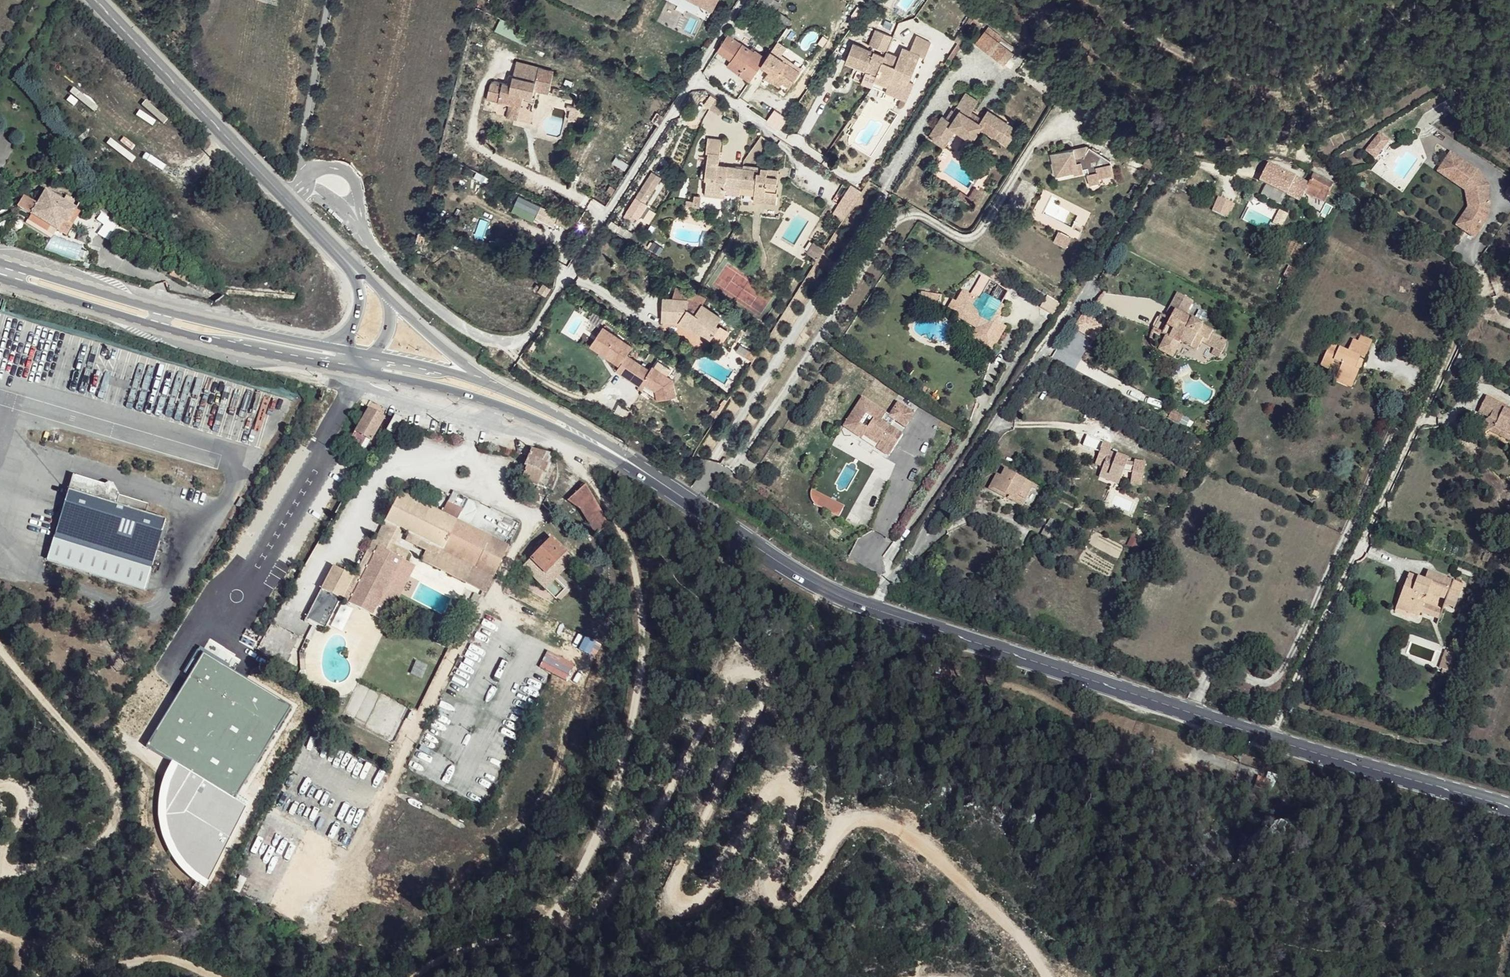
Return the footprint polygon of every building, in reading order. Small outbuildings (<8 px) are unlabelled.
[(709,20),(719,0),(670,0),(709,20)] [(751,10),(762,18),(764,15),(773,0),(757,0),(751,10)] [(764,15),(770,20),(772,16),(780,4),(775,0),(773,0),(764,15)] [(984,13),(979,10),(972,21),(976,24),(984,13)] [(892,36),(874,29),(868,45),(886,52),(892,36)] [(984,30),(974,43),(1003,66),(1013,53),(984,30)] [(727,34),(716,52),(730,61),(743,69),(739,75),(749,82),(759,68),(766,59),(754,50),(753,52),(727,34)] [(893,67),(882,62),(876,75),(874,82),(877,83),(887,86),(888,83),(900,87),(903,79),(908,81),(918,56),(923,58),(931,41),(915,36),(909,51),(901,47),(893,67)] [(962,39),(961,38),(957,44),(946,60),(949,62),(957,48),(962,39)] [(851,42),(843,61),(865,71),(876,75),(882,62),(884,57),(851,42)] [(770,52),(766,59),(759,68),(766,73),(774,78),(772,83),(779,88),(782,82),(786,76),(794,82),(800,72),(770,52)] [(743,69),(730,61),(725,67),(739,75),(743,69)] [(539,68),(516,62),(512,77),(535,83),(539,68)] [(535,83),(512,77),(511,85),(495,82),(490,84),(487,100),(509,105),(520,108),(521,108),(523,100),(523,96),(532,98),(534,91),(549,94),(555,71),(539,68),(535,83)] [(865,71),(862,77),(874,82),(876,75),(865,71)] [(774,78),(766,73),(764,78),(772,83),(774,78)] [(794,82),(786,76),(782,82),(790,87),(794,82)] [(903,79),(900,87),(906,90),(908,81),(903,79)] [(1459,87),(1448,89),(1449,98),(1461,96),(1459,87)] [(964,91),(957,102),(970,110),(977,100),(964,91)] [(1461,96),(1449,98),(1452,113),(1465,110),(1461,96)] [(67,98),(64,101),(87,120),(90,117),(67,98)] [(950,108),(944,117),(951,122),(959,110),(967,115),(970,110),(957,102),(952,109),(950,108)] [(581,108),(568,104),(566,109),(571,111),(569,120),(577,122),(581,108)] [(520,108),(509,105),(505,117),(517,120),(520,108)] [(941,115),(927,136),(942,146),(954,130),(971,140),(980,127),(994,136),(999,128),(1003,132),(1008,123),(987,109),(981,118),(978,122),(967,115),(959,110),(951,122),(944,117),(941,115)] [(981,118),(970,110),(967,115),(978,122),(981,118)] [(656,113),(651,121),(658,126),(664,117),(656,113)] [(999,128),(994,136),(998,140),(1003,132),(999,128)] [(1374,159),(1390,142),(1379,132),(1363,149),(1374,159)] [(721,139),(707,138),(706,153),(708,153),(720,155),(721,139)] [(1086,145),(1073,149),(1075,158),(1084,156),(1088,147),(1086,145)] [(1073,149),(1052,154),(1056,168),(1062,166),(1063,172),(1073,171),(1073,173),(1073,176),(1083,173),(1082,170),(1087,169),(1088,174),(1086,174),(1090,185),(1100,183),(1099,178),(1114,176),(1110,161),(1088,147),(1084,156),(1075,158),(1073,149)] [(1159,153),(1149,147),(1144,156),(1147,157),(1142,166),(1149,169),(1159,153)] [(719,166),(720,155),(708,153),(706,170),(704,179),(706,180),(704,192),(724,194),(725,186),(741,188),(755,189),(754,195),(777,198),(778,186),(776,186),(779,170),(761,168),(761,171),(760,174),(757,174),(757,170),(743,168),(727,166),(727,170),(721,169),(721,165),(719,166)] [(1475,171),(1449,153),(1438,170),(1458,183),(1460,180),(1468,187),(1471,191),(1473,212),(1467,221),(1473,226),(1467,235),(1474,240),(1487,220),(1490,204),(1488,187),(1486,189),(1481,184),(1477,179),(1475,172),(1475,171)] [(1052,154),(1049,154),(1055,177),(1073,173),(1073,171),(1063,172),(1062,166),(1056,168),(1052,154)] [(1269,165),(1255,158),(1253,163),(1251,162),(1249,165),(1265,173),(1269,165)] [(1458,183),(1438,170),(1437,173),(1465,192),(1468,209),(1456,227),(1467,235),(1473,226),(1467,221),(1473,212),(1471,191),(1468,187),(1460,180),(1458,183)] [(1486,189),(1488,187),(1482,182),(1479,178),(1477,170),(1475,171),(1475,172),(1477,179),(1481,184),(1486,189)] [(649,202),(661,176),(650,171),(638,197),(649,202)] [(1333,184),(1314,174),(1304,194),(1323,203),(1326,197),(1329,198),(1330,195),(1328,194),(1333,184)] [(854,186),(851,184),(843,197),(846,199),(854,186)] [(862,191),(854,186),(846,199),(853,204),(862,191)] [(968,197),(959,191),(956,196),(969,205),(978,190),(975,188),(968,197)] [(37,204),(22,195),(22,196),(16,207),(33,216),(56,231),(66,236),(72,225),(69,223),(76,211),(76,210),(63,201),(47,191),(45,191),(37,204)] [(67,195),(63,201),(76,210),(81,203),(74,198),(73,199),(67,195)] [(518,195),(514,205),(536,215),(541,205),(518,195)] [(701,196),(693,195),(692,207),(699,208),(701,196)] [(777,198),(754,195),(753,202),(776,205),(777,198)] [(846,199),(843,197),(831,216),(841,223),(853,204),(846,199)] [(1236,204),(1220,197),(1213,208),(1230,218),(1236,204)] [(80,213),(76,211),(69,223),(72,225),(80,213)] [(53,235),(56,231),(33,216),(29,221),(53,235)] [(1070,237),(1058,231),(1053,241),(1065,247),(1070,237)] [(815,242),(808,252),(818,259),(825,249),(815,242)] [(1077,260),(1072,269),(1083,276),(1088,267),(1077,260)] [(169,276),(187,285),(192,277),(174,268),(169,276)] [(962,291),(955,303),(961,306),(957,312),(969,320),(981,327),(977,333),(974,331),(969,340),(990,353),(1005,327),(996,321),(988,317),(992,310),(996,311),(1000,304),(1007,292),(990,281),(983,293),(978,301),(973,297),(962,291)] [(552,289),(544,283),(539,292),(546,298),(552,289)] [(977,290),(973,297),(978,301),(983,293),(977,290)] [(663,298),(662,321),(679,323),(690,329),(691,328),(710,341),(711,340),(719,328),(717,326),(723,319),(698,299),(699,292),(691,291),(691,293),(688,300),(675,299),(663,298)] [(1193,301),(1177,292),(1163,318),(1169,321),(1166,327),(1173,330),(1168,339),(1165,337),(1157,352),(1172,359),(1181,343),(1197,352),(1201,344),(1203,340),(1208,342),(1212,334),(1213,331),(1202,327),(1202,325),(1192,319),(1192,321),(1184,317),(1193,301)] [(941,297),(921,295),(920,308),(940,310),(941,297)] [(1054,315),(1060,303),(1046,295),(1039,307),(1054,315)] [(955,303),(952,300),(944,313),(974,331),(977,333),(981,327),(969,320),(957,312),(961,306),(955,303)] [(992,310),(988,317),(996,321),(1000,314),(1004,306),(1000,304),(996,311),(992,310)] [(602,327),(589,348),(619,365),(615,372),(644,389),(644,388),(669,402),(680,383),(668,376),(673,369),(656,360),(651,369),(628,355),(634,345),(602,327)] [(1166,327),(1161,336),(1165,337),(1168,339),(1173,330),(1166,327)] [(748,328),(744,332),(753,339),(757,334),(748,328)] [(1223,340),(1212,334),(1208,342),(1203,340),(1201,344),(1213,350),(1210,355),(1219,360),(1226,347),(1226,346),(1226,343),(1223,340)] [(1361,336),(1359,342),(1371,348),(1373,341),(1361,336)] [(1348,352),(1329,344),(1321,364),(1331,368),(1340,371),(1337,376),(1354,384),(1360,372),(1354,370),(1360,358),(1365,360),(1371,348),(1359,342),(1353,340),(1348,352)] [(740,345),(736,352),(753,362),(757,356),(740,345)] [(1365,360),(1360,358),(1354,370),(1360,372),(1365,360)] [(1331,368),(1321,364),(1319,369),(1329,373),(1331,368)] [(1354,384),(1337,376),(1335,382),(1351,390),(1354,384)] [(1482,406),(1487,409),(1483,417),(1489,419),(1479,425),(1485,434),(1490,432),(1495,428),(1509,436),(1509,413),(1505,411),(1506,407),(1487,397),(1482,406)] [(863,398),(847,424),(856,430),(855,434),(863,439),(865,436),(866,432),(882,442),(880,445),(893,453),(904,435),(892,427),(882,421),(887,414),(863,398)] [(898,403),(890,416),(896,421),(906,427),(915,413),(898,403)] [(1487,409),(1482,406),(1477,415),(1483,417),(1487,409)] [(1171,410),(1167,418),(1180,424),(1183,416),(1171,410)] [(383,421),(365,412),(353,433),(371,442),(383,421)] [(395,436),(405,416),(395,414),(385,431),(395,436)] [(890,416),(887,414),(882,421),(892,427),(896,421),(890,416)] [(847,424),(845,427),(855,434),(856,430),(847,424)] [(1495,428),(1490,432),(1509,442),(1509,441),(1509,436),(1495,428)] [(866,432),(865,436),(880,445),(882,442),(866,432)] [(342,451),(360,461),(371,442),(353,433),(342,451)] [(1112,445),(1103,442),(1095,464),(1103,467),(1101,472),(1120,479),(1123,471),(1133,473),(1131,484),(1143,486),(1146,462),(1135,461),(1135,464),(1134,467),(1126,465),(1128,462),(1128,459),(1109,453),(1112,445)] [(526,443),(525,448),(517,476),(541,482),(550,451),(526,443)] [(893,453),(880,445),(878,449),(891,457),(893,453)] [(1001,476),(994,489),(1009,496),(1008,499),(1015,503),(1018,496),(1026,500),(1033,488),(1035,484),(1005,468),(1001,476)] [(1120,479),(1101,472),(1099,478),(1118,485),(1120,479)] [(994,489),(1001,476),(997,474),(988,489),(1008,499),(1009,496),(994,489)] [(75,480),(70,495),(113,508),(116,498),(117,493),(110,496),(107,490),(75,480)] [(586,489),(582,481),(563,492),(577,503),(587,523),(600,517),(586,489)] [(845,506),(812,489),(811,494),(811,496),(811,501),(812,503),(814,505),(817,506),(839,517),(845,506)] [(458,520),(441,512),(396,493),(383,522),(398,530),(404,532),(419,539),(427,542),(473,562),(495,572),(508,542),(458,520)] [(56,542),(154,572),(168,524),(151,520),(153,511),(122,501),(120,510),(70,495),(56,542)] [(1026,500),(1018,496),(1015,503),(1023,507),(1026,500)] [(446,501),(441,512),(458,520),(463,509),(446,501)] [(1061,524),(1051,518),(1047,525),(1057,532),(1061,524)] [(375,538),(391,544),(398,530),(383,522),(375,538)] [(1057,532),(1047,525),(1040,536),(1050,543),(1057,532)] [(419,539),(404,532),(401,540),(415,547),(419,539)] [(533,556),(548,569),(569,548),(555,533),(533,556)] [(376,549),(393,556),(397,548),(391,544),(375,538),(372,536),(368,545),(376,549)] [(419,539),(415,547),(423,550),(427,542),(419,539)] [(148,590),(154,572),(56,542),(50,561),(148,590)] [(465,579),(473,562),(427,542),(423,550),(420,558),(465,579)] [(376,549),(368,545),(351,581),(358,585),(376,549)] [(406,551),(397,548),(393,556),(400,559),(402,560),(406,551)] [(358,585),(348,606),(354,608),(364,612),(373,616),(400,559),(393,556),(376,549),(358,585)] [(412,565),(402,560),(400,559),(377,606),(382,608),(390,612),(412,565)] [(473,562),(465,579),(487,589),(495,572),(473,562)] [(336,609),(348,606),(340,601),(350,580),(351,578),(331,570),(305,627),(325,636),(336,609)] [(1425,580),(1409,573),(1398,605),(1410,609),(1408,614),(1420,618),(1424,604),(1418,602),(1421,594),(1422,590),(1430,594),(1448,601),(1457,604),(1465,585),(1462,584),(1456,581),(1428,571),(1425,580)] [(989,573),(985,581),(982,586),(989,589),(992,585),(1001,589),(1002,586),(1005,588),(1007,583),(989,573)] [(340,601),(348,606),(358,585),(351,581),(350,580),(340,601)] [(1457,604),(1448,601),(1446,607),(1455,610),(1457,604)] [(1444,610),(1424,604),(1421,615),(1441,621),(1444,610)] [(1410,609),(1398,605),(1396,610),(1408,614),(1410,609)] [(377,606),(373,616),(377,618),(382,608),(377,606)] [(364,612),(354,608),(351,614),(360,619),(364,612)] [(278,649),(287,632),(274,625),(265,641),(278,649)] [(1453,652),(1446,650),(1440,669),(1452,673),(1454,665),(1449,664),(1453,652)] [(1457,654),(1453,652),(1449,664),(1454,665),(1457,654)] [(300,713),(206,658),(193,680),(199,682),(157,753),(244,807),(300,713)]
